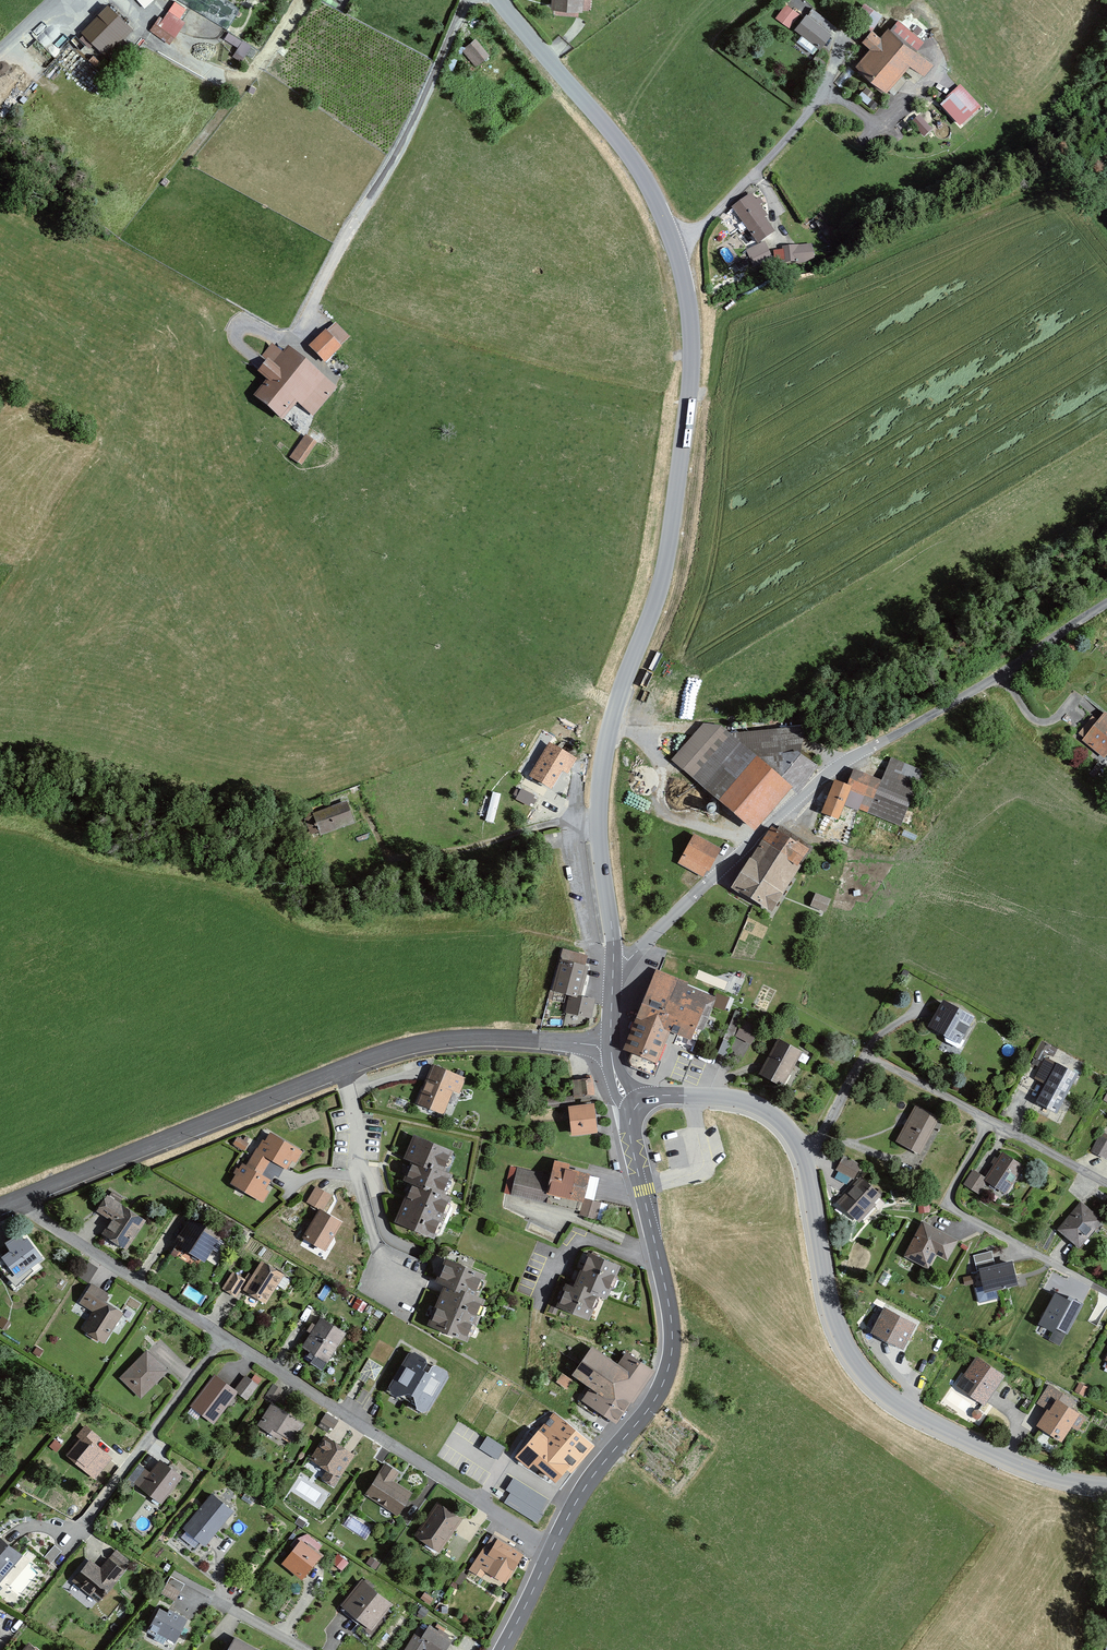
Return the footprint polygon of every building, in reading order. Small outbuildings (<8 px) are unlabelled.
[(554,13),(592,15),(593,0),(555,0),(554,13)] [(107,6),(82,33),(110,58),(135,31),(107,6)] [(787,7),(776,22),(789,32),(800,17),(787,7)] [(815,10),(797,32),(820,50),(837,28),(815,10)] [(160,18),(150,34),(172,48),(186,24),(170,14),(165,22),(160,18)] [(874,51),(857,70),(888,98),(913,72),(923,82),(936,68),(919,52),(924,46),(899,23),(882,41),(874,34),(866,43),(874,51)] [(228,31),(224,38),(238,45),(233,55),(243,60),(252,43),(228,31)] [(489,60),(475,43),(464,53),(478,70),(489,60)] [(963,89),(941,110),(962,131),(983,110),(963,89)] [(924,137),(934,128),(920,113),(911,122),(924,137)] [(753,196),(731,210),(758,251),(777,239),(766,222),(769,220),(753,196)] [(813,242),(777,248),(780,264),(816,258),(813,242)] [(336,325),(312,349),(328,365),(352,342),(336,325)] [(286,358),(273,348),(264,360),(269,364),(260,375),(270,383),(255,400),(285,425),(299,408),(317,422),(341,392),(291,351),(286,358)] [(318,446),(307,438),(291,460),(303,468),(318,446)] [(1100,725),(1093,719),(1080,736),(1086,741),(1084,744),(1105,761),(1106,758),(1106,716),(1100,725)] [(721,806),(760,763),(732,739),(723,730),(705,727),(673,763),(721,806)] [(773,775),(787,760),(786,735),(732,739),(760,763),(773,775)] [(579,759),(549,742),(529,777),(554,791),(565,772),(570,775),(579,759)] [(787,760),(773,775),(792,791),(814,771),(801,759),(787,760)] [(885,785),(856,774),(851,789),(837,784),(825,817),(845,824),(849,811),(877,821),(874,829),(899,839),(920,782),(903,776),(907,765),(894,761),(885,785)] [(773,775),(760,763),(721,806),(752,835),(792,791),(773,775)] [(531,810),(539,797),(525,790),(518,802),(531,810)] [(486,820),(494,822),(501,793),(493,791),(486,820)] [(348,805),(317,816),(325,838),(356,827),(348,805)] [(773,833),(763,850),(802,873),(812,857),(773,833)] [(722,854),(696,839),(679,867),(705,882),(722,854)] [(773,919),(802,873),(763,850),(735,895),(773,919)] [(827,911),(830,897),(815,893),(811,907),(827,911)] [(588,957),(564,950),(554,988),(571,993),(582,996),(591,967),(585,965),(588,957)] [(719,998),(659,973),(641,1015),(672,1029),(694,1038),(699,1026),(705,1029),(719,998)] [(571,993),(566,1014),(593,1021),(598,1000),(582,996),(571,993)] [(976,1016),(945,999),(931,1025),(962,1042),(976,1016)] [(672,1029),(641,1015),(627,1047),(663,1063),(672,1044),(666,1042),(672,1029)] [(762,1028),(746,1020),(737,1037),(754,1045),(762,1028)] [(806,1051),(780,1038),(762,1073),(787,1086),(806,1051)] [(1081,1073),(1059,1061),(1039,1100),(1061,1112),(1081,1073)] [(467,1076),(433,1063),(419,1100),(447,1111),(455,1089),(462,1091),(467,1076)] [(589,1076),(572,1079),(575,1096),(592,1093),(589,1076)] [(597,1101),(571,1104),(574,1130),(600,1128),(597,1101)] [(943,1116),(917,1103),(898,1140),(924,1153),(943,1116)] [(303,1150),(272,1133),(267,1142),(265,1141),(260,1148),(258,1147),(248,1165),(243,1162),(240,1167),(238,1166),(233,1174),(236,1176),(230,1185),(265,1204),(272,1191),(268,1189),(275,1175),(280,1178),(286,1167),(288,1168),(294,1159),(297,1161),(303,1150)] [(1101,1135),(1093,1151),(1106,1158),(1106,1138),(1101,1135)] [(452,1155),(414,1138),(404,1159),(412,1163),(443,1177),(452,1155)] [(250,1144),(239,1139),(236,1146),(246,1151),(250,1144)] [(1027,1165),(1004,1152),(1000,1159),(996,1157),(992,1164),(995,1165),(988,1177),(974,1169),(965,1184),(982,1194),(990,1181),(1010,1193),(1027,1165)] [(862,1163),(843,1154),(836,1169),(855,1177),(862,1163)] [(553,1177),(511,1166),(504,1193),(594,1216),(606,1172),(558,1160),(553,1177)] [(451,1181),(443,1177),(412,1163),(404,1180),(413,1184),(444,1198),(451,1181)] [(865,1172),(840,1201),(862,1220),(886,1191),(865,1172)] [(321,1179),(311,1196),(327,1207),(338,1190),(321,1179)] [(452,1201),(444,1198),(413,1184),(396,1222),(435,1240),(452,1201)] [(146,1219),(109,1195),(99,1211),(111,1219),(102,1233),(127,1249),(146,1219)] [(1105,1220),(1082,1202),(1059,1230),(1082,1249),(1105,1220)] [(929,1204),(919,1206),(920,1215),(931,1213),(929,1204)] [(320,1207),(303,1236),(327,1251),(344,1222),(320,1207)] [(220,1237),(192,1218),(176,1242),(205,1260),(220,1237)] [(962,1239),(924,1221),(907,1256),(933,1268),(940,1253),(952,1259),(962,1239)] [(28,1237),(1,1256),(19,1281),(32,1272),(29,1267),(43,1258),(28,1237)] [(625,1261),(591,1245),(576,1278),(601,1289),(610,1293),(625,1261)] [(993,1252),(974,1256),(978,1273),(983,1272),(988,1290),(1022,1282),(1016,1257),(996,1262),(993,1252)] [(485,1274),(448,1259),(440,1280),(447,1282),(476,1295),(485,1274)] [(80,1276),(90,1281),(98,1266),(88,1261),(80,1276)] [(285,1275),(264,1261),(245,1290),(266,1303),(285,1275)] [(224,1289),(238,1294),(245,1275),(231,1270),(224,1289)] [(590,1314),(601,1289),(576,1278),(569,1275),(558,1301),(590,1314)] [(975,1276),(964,1278),(966,1286),(977,1283),(975,1276)] [(113,1296),(91,1282),(77,1304),(91,1313),(81,1327),(106,1343),(126,1313),(109,1302),(113,1296)] [(486,1300),(476,1295),(447,1282),(436,1307),(475,1324),(486,1300)] [(1059,1346),(1082,1303),(1069,1296),(1067,1299),(1055,1293),(1038,1324),(1053,1332),(1049,1340),(1059,1346)] [(921,1317),(887,1300),(874,1327),(908,1343),(921,1317)] [(467,1343),(475,1324),(436,1307),(428,1326),(467,1343)] [(348,1334),(321,1317),(298,1354),(325,1371),(348,1334)] [(618,1364),(591,1346),(573,1374),(591,1385),(580,1401),(616,1424),(631,1402),(633,1403),(653,1370),(626,1351),(618,1364)] [(170,1370),(146,1348),(119,1376),(142,1398),(170,1370)] [(450,1372),(412,1350),(389,1388),(427,1411),(450,1372)] [(1008,1373),(979,1353),(958,1383),(988,1403),(1008,1373)] [(249,1371),(236,1388),(240,1391),(249,1398),(262,1381),(249,1371)] [(236,1388),(216,1373),(191,1404),(215,1423),(240,1391),(236,1388)] [(1082,1409),(1059,1394),(1063,1387),(1051,1379),(1038,1400),(1049,1407),(1040,1421),(1065,1437),(1082,1409)] [(274,1381),(266,1395),(274,1400),(276,1402),(285,1388),(274,1381)] [(1092,1388),(1081,1383),(1077,1391),(1089,1397),(1092,1388)] [(276,1402),(274,1400),(260,1422),(283,1436),(286,1432),(294,1436),(305,1420),(276,1402)] [(340,1420),(327,1413),(322,1422),(334,1429),(340,1420)] [(521,1438),(511,1457),(527,1470),(532,1464),(549,1478),(559,1468),(570,1475),(592,1447),(548,1414),(521,1438)] [(85,1428),(80,1433),(83,1436),(70,1452),(97,1474),(109,1459),(92,1445),(98,1438),(85,1428)] [(356,1452),(326,1432),(310,1457),(328,1469),(323,1477),(336,1485),(356,1452)] [(487,1436),(479,1448),(498,1461),(506,1448),(487,1436)] [(160,1458),(151,1471),(147,1468),(136,1483),(164,1503),(183,1475),(160,1458)] [(402,1470),(386,1460),(365,1493),(400,1515),(415,1491),(396,1479),(402,1470)] [(549,1501),(512,1478),(505,1489),(511,1493),(504,1503),(535,1522),(549,1501)] [(235,1509),(212,1491),(183,1527),(206,1546),(235,1509)] [(464,1517),(439,1501),(416,1535),(441,1552),(464,1517)] [(25,1552),(0,1532),(0,1583),(25,1552)] [(527,1552),(493,1532),(470,1570),(483,1578),(486,1575),(499,1583),(501,1579),(507,1583),(527,1552)] [(323,1554),(302,1538),(283,1564),(304,1580),(323,1554)] [(55,1545),(44,1559),(52,1564),(62,1551),(55,1545)] [(118,1547),(102,1567),(91,1558),(72,1581),(99,1602),(133,1559),(118,1547)] [(349,1563),(336,1555),(331,1562),(344,1571),(349,1563)] [(186,1584),(171,1576),(162,1594),(176,1602),(186,1584)] [(395,1603),(363,1579),(342,1604),(374,1629),(395,1603)] [(171,1607),(169,1610),(161,1605),(147,1630),(157,1636),(155,1640),(164,1645),(168,1636),(177,1641),(190,1617),(171,1607)] [(415,1633),(405,1649),(447,1649),(454,1639),(430,1625),(423,1638),(415,1633)] [(236,1635),(228,1649),(261,1649),(262,1649),(236,1635)]
